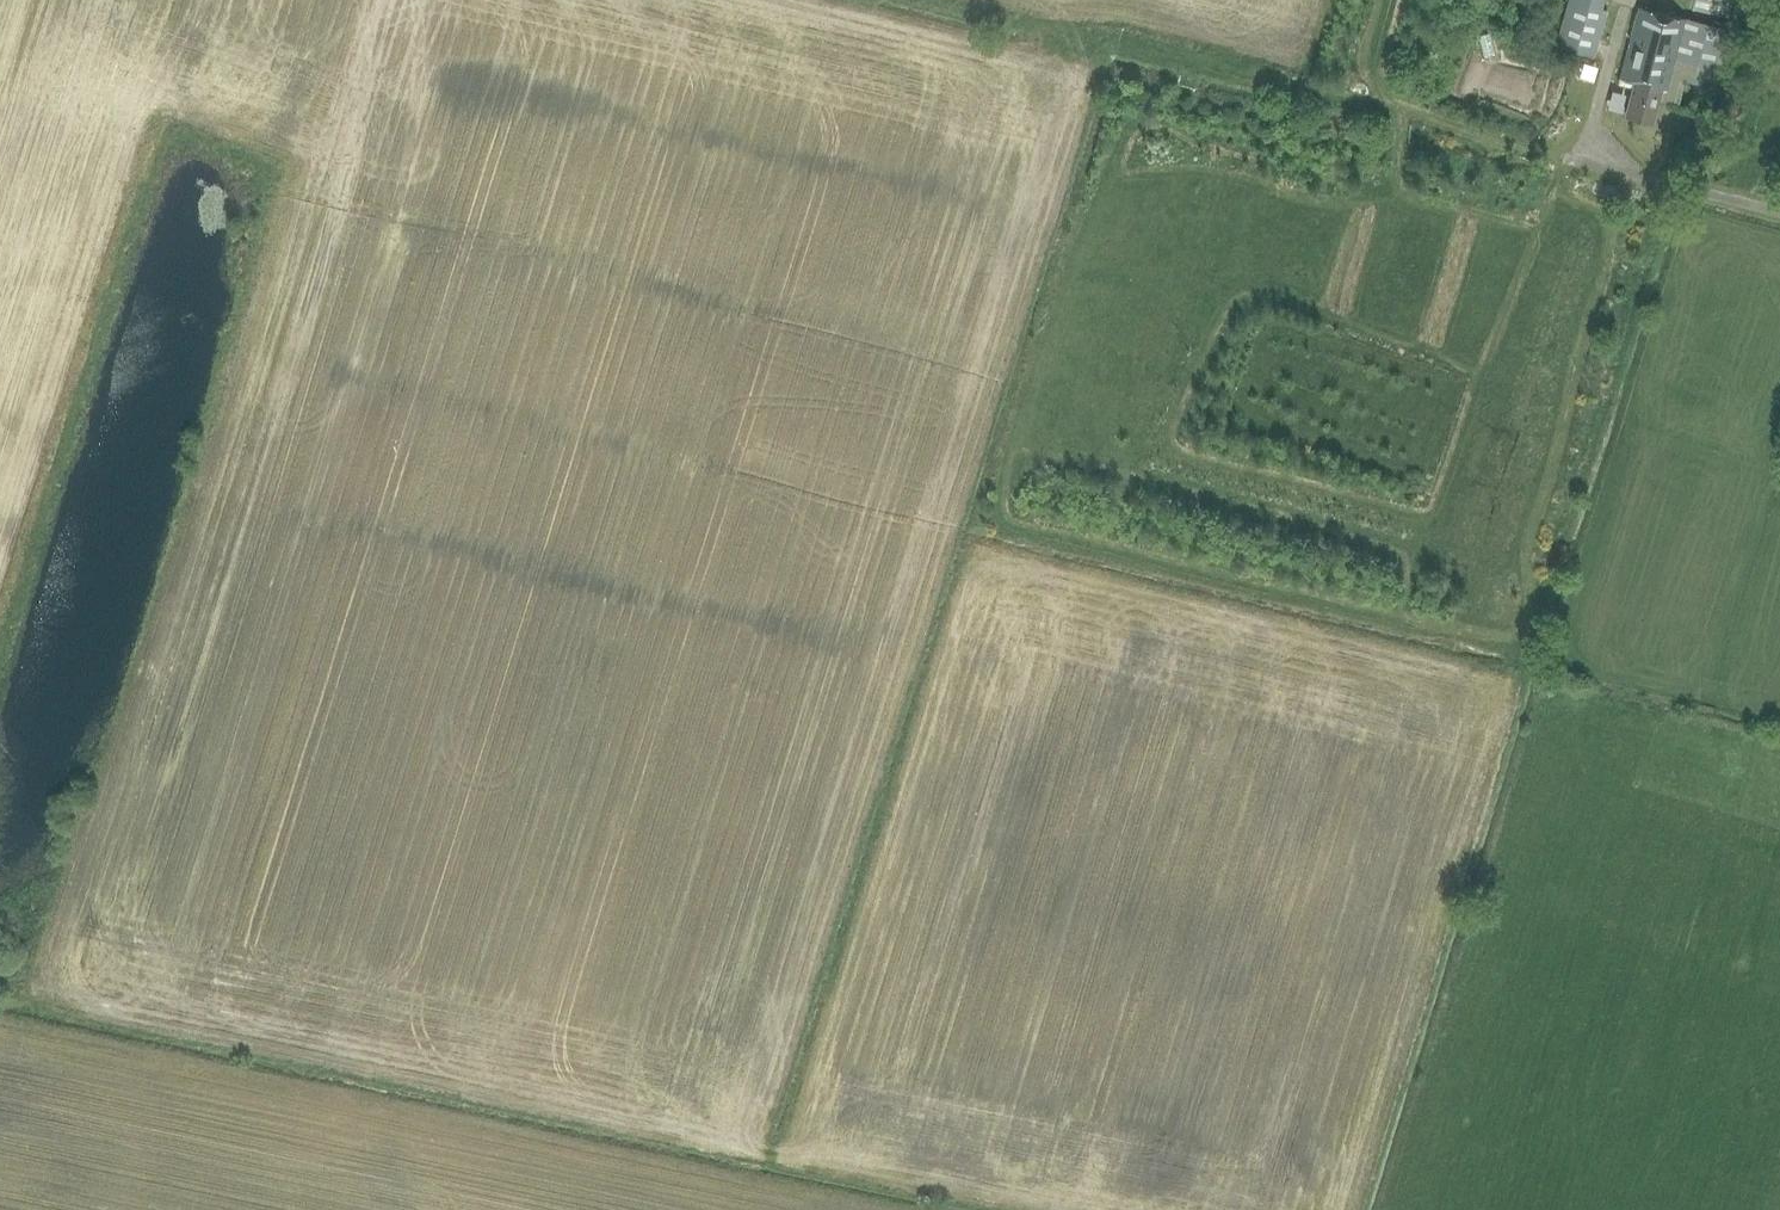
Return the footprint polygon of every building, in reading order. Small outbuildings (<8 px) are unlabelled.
[(1557,46),(1593,56),(1607,9),(1577,0),(1570,0),(1557,46)] [(1737,0),(1698,0),(1697,3),(1733,14),(1737,0)] [(1664,101),(1685,18),(1639,6),(1620,78),(1635,82),(1626,113),(1653,120),(1658,100),(1664,101)] [(1685,18),(1664,101),(1678,105),(1684,80),(1714,87),(1730,30),(1685,18)]
